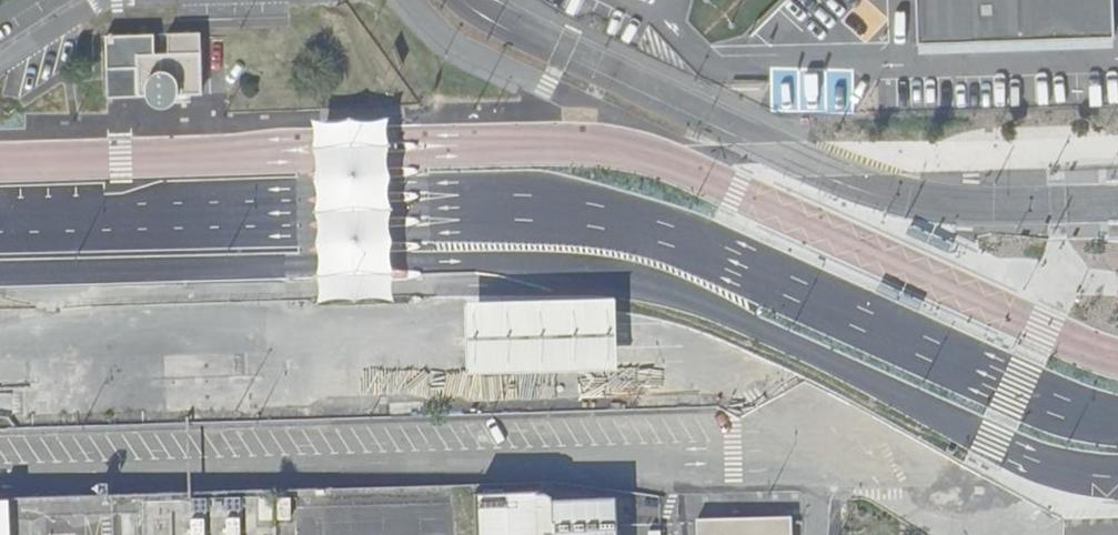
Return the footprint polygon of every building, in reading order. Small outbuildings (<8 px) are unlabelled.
[(918,44),(1117,35),(1117,29),(1117,0),(916,0),(918,44)] [(167,33),(168,52),(154,52),(153,33),(105,35),(107,96),(144,95),(146,96),(148,100),(151,103),(153,104),(155,105),(157,106),(160,106),(161,106),(164,106),(167,105),(169,104),(171,103),(173,101),(175,98),(175,97),(176,95),(202,94),(199,32),(167,33)] [(382,124),(317,125),(322,305),(388,303),(382,124)] [(469,304),(470,376),(618,373),(616,312),(616,301),(469,304)] [(616,500),(552,502),(551,499),(544,496),(540,496),(540,493),(474,496),(475,534),(617,534),(616,500)] [(791,517),(696,520),(696,534),(792,534),(791,517)] [(375,522),(322,520),(321,534),(375,534),(375,522)]
